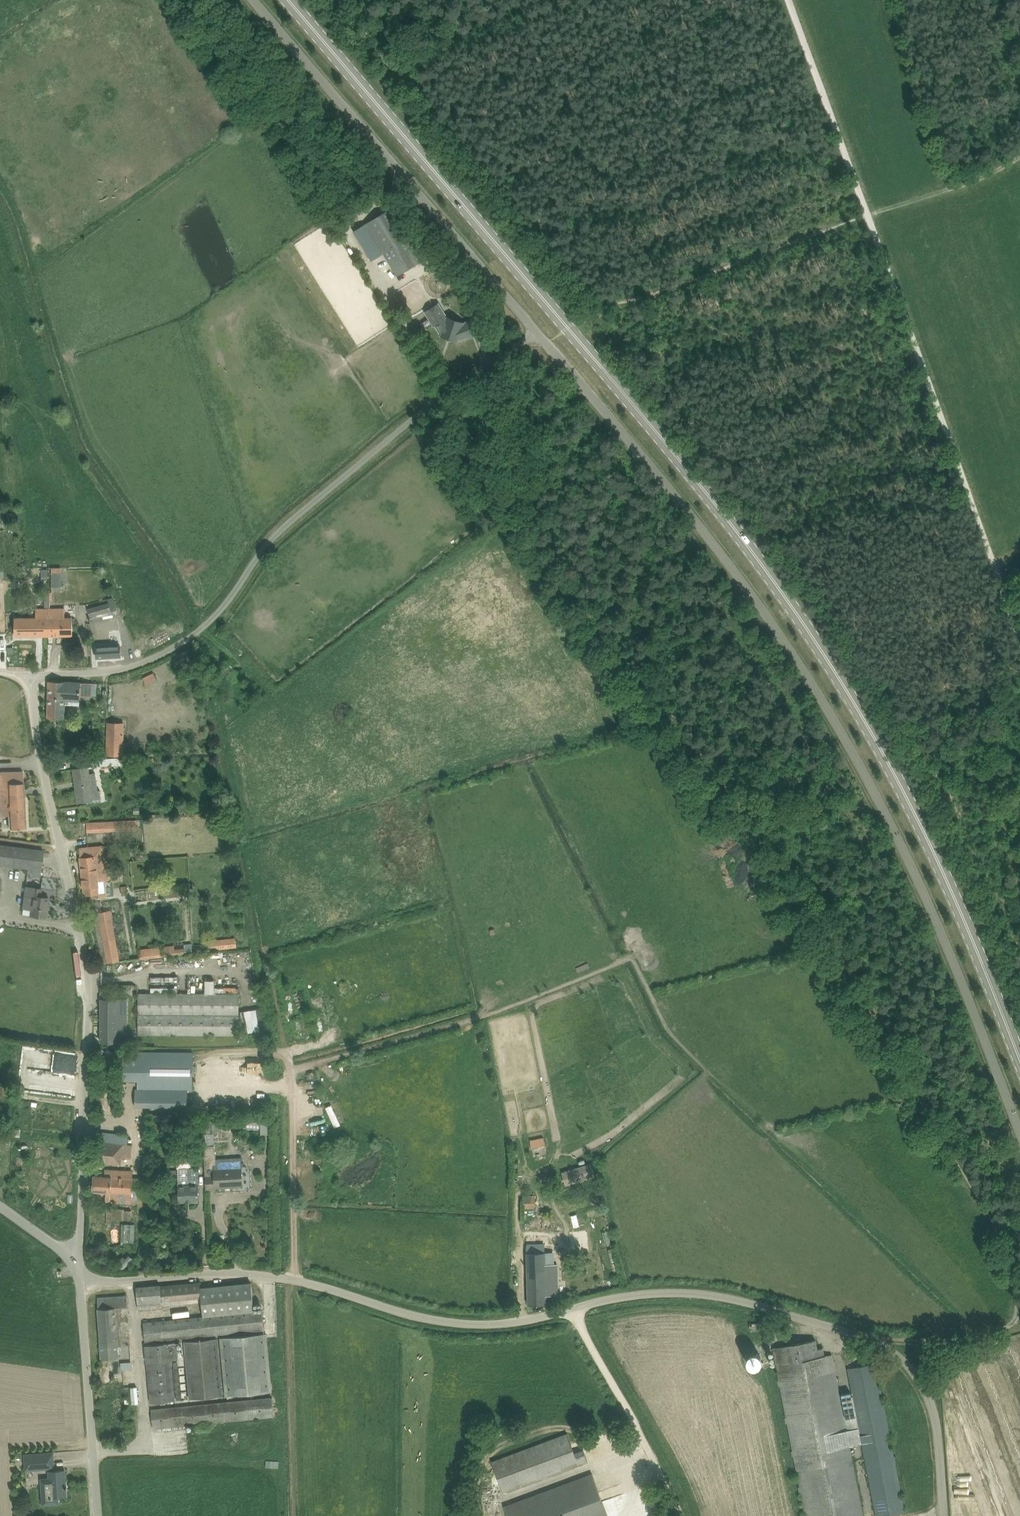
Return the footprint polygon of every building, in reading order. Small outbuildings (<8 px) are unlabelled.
[(392,207),(366,224),(397,276),(424,259),(392,207)] [(370,261),(382,253),(363,223),(351,231),(370,261)] [(425,312),(429,319),(430,319),(434,326),(435,325),(441,335),(458,341),(469,336),(469,338),(479,334),(473,319),(464,322),(459,321),(459,320),(460,320),(460,319),(460,318),(459,318),(459,317),(459,316),(458,316),(457,316),(457,315),(456,315),(455,315),(454,315),(454,316),(453,316),(452,317),(452,318),(447,316),(439,303),(425,312)] [(52,586),(62,586),(62,572),(52,572),(52,586)] [(109,602),(88,608),(90,616),(112,610),(109,602)] [(36,617),(15,617),(16,636),(49,636),(48,617),(51,617),(51,608),(36,608),(36,617)] [(73,635),(72,616),(65,616),(65,608),(51,608),(51,617),(48,617),(49,636),(73,635)] [(120,656),(120,646),(99,646),(99,656),(120,656)] [(225,682),(237,672),(230,664),(218,674),(225,682)] [(154,673),(144,677),(147,684),(157,680),(154,673)] [(49,681),(49,687),(48,718),(64,718),(65,704),(80,705),(80,695),(92,696),(93,683),(66,681),(49,681)] [(108,722),(107,755),(123,755),(124,722),(108,722)] [(110,757),(92,758),(92,766),(110,765),(127,765),(127,759),(119,759),(119,757),(110,758),(110,757)] [(78,802),(88,801),(93,800),(93,799),(101,798),(100,789),(98,790),(95,772),(90,773),(89,767),(73,769),(78,802)] [(7,772),(0,773),(0,783),(2,814),(9,814),(10,828),(26,828),(23,772),(7,772)] [(87,822),(87,832),(137,829),(136,819),(87,822)] [(41,870),(44,850),(0,844),(0,864),(41,870)] [(80,848),(85,894),(100,892),(105,892),(104,881),(111,880),(110,867),(102,867),(100,846),(80,848)] [(30,910),(30,915),(46,917),(49,897),(40,896),(41,888),(25,886),(22,908),(30,910)] [(91,913),(93,913),(102,963),(120,961),(111,910),(98,912),(98,907),(90,909),(91,913)] [(203,944),(203,951),(237,947),(236,940),(203,944)] [(176,955),(186,954),(185,947),(175,949),(175,945),(161,947),(162,949),(162,956),(176,955)] [(161,946),(139,948),(140,959),(162,956),(161,946)] [(139,1035),(240,1035),(240,992),(139,992),(139,1035)] [(101,1042),(117,1042),(117,1031),(127,1031),(127,998),(101,998),(101,1042)] [(243,1009),(247,1032),(258,1030),(255,1008),(243,1009)] [(123,1079),(133,1080),(137,1080),(137,1089),(188,1090),(193,1089),(194,1052),(123,1052),(123,1079)] [(334,1126),(340,1124),(332,1104),(326,1106),(334,1126)] [(164,1114),(152,1114),(152,1137),(164,1138),(164,1114)] [(217,1133),(217,1130),(217,1121),(204,1121),(204,1133),(217,1133)] [(226,1121),(217,1121),(217,1130),(226,1130),(226,1121)] [(322,1134),(322,1124),(305,1125),(306,1135),(322,1134)] [(544,1136),(530,1139),(532,1148),(546,1145),(544,1136)] [(97,1141),(95,1161),(121,1164),(122,1156),(130,1157),(132,1145),(125,1144),(97,1141)] [(242,1185),(241,1167),(241,1164),(224,1165),(224,1157),(212,1158),(213,1173),(206,1173),(207,1189),(216,1189),(216,1187),(242,1185)] [(593,1164),(566,1172),(569,1184),(596,1176),(593,1164)] [(198,1168),(178,1168),(179,1201),(199,1201),(199,1185),(198,1168)] [(149,1178),(139,1178),(93,1175),(92,1191),(106,1192),(106,1201),(138,1203),(138,1198),(149,1199),(149,1178)] [(535,1195),(522,1195),(523,1207),(536,1207),(535,1195)] [(124,1220),(124,1210),(124,1208),(107,1208),(107,1219),(124,1220)] [(571,1215),(573,1226),(580,1225),(577,1213),(571,1215)] [(121,1223),(121,1241),(134,1241),(134,1223),(121,1223)] [(558,1295),(557,1264),(546,1264),(546,1252),(527,1252),(528,1304),(546,1304),(546,1295),(558,1295)] [(160,1284),(137,1287),(138,1308),(162,1306),(162,1301),(201,1298),(203,1316),(143,1321),(145,1342),(264,1329),(262,1310),(254,1311),(252,1293),(251,1283),(201,1288),(200,1282),(160,1285),(160,1284)] [(101,1358),(120,1357),(119,1346),(131,1345),(129,1329),(127,1295),(98,1297),(101,1358)] [(219,1337),(225,1395),(273,1391),(267,1333),(219,1337)] [(217,1338),(184,1341),(190,1399),(223,1395),(217,1338)] [(849,1444),(862,1442),(876,1515),(883,1515),(904,1512),(895,1461),(896,1460),(895,1457),(894,1457),(876,1363),(848,1368),(858,1421),(856,1421),(852,1397),(842,1399),(847,1423),(845,1423),(832,1354),(825,1355),(823,1347),(817,1348),(816,1339),(773,1347),(779,1380),(778,1380),(779,1385),(780,1385),(786,1417),(784,1417),(786,1423),(787,1422),(792,1450),(791,1451),(792,1456),(793,1456),(799,1486),(798,1486),(799,1492),(800,1492),(805,1515),(804,1515),(862,1515),(849,1444)] [(177,1342),(145,1345),(147,1362),(146,1362),(150,1403),(176,1400),(172,1360),(179,1359),(177,1342)] [(755,1352),(753,1351),(751,1352),(749,1353),(748,1354),(747,1356),(746,1358),(746,1360),(747,1363),(749,1365),(751,1366),(754,1367),(757,1366),(759,1364),(761,1362),(762,1360),(761,1358),(760,1355),(759,1353),(757,1352),(755,1352)] [(182,1399),(179,1367),(173,1368),(176,1400),(182,1399)] [(273,1398),(161,1408),(151,1409),(153,1428),(274,1416),(273,1398)] [(492,1461),(495,1471),(503,1491),(588,1460),(582,1446),(574,1449),(568,1433),(492,1461)] [(56,1469),(55,1460),(55,1452),(25,1454),(26,1471),(56,1469)] [(40,1477),(42,1504),(59,1503),(58,1496),(67,1495),(66,1488),(67,1487),(67,1486),(66,1486),(65,1470),(49,1471),(50,1477),(40,1477)] [(507,1515),(607,1515),(591,1472),(503,1505),(507,1515)] [(32,1512),(24,1507),(18,1515),(30,1515),(32,1512)]
